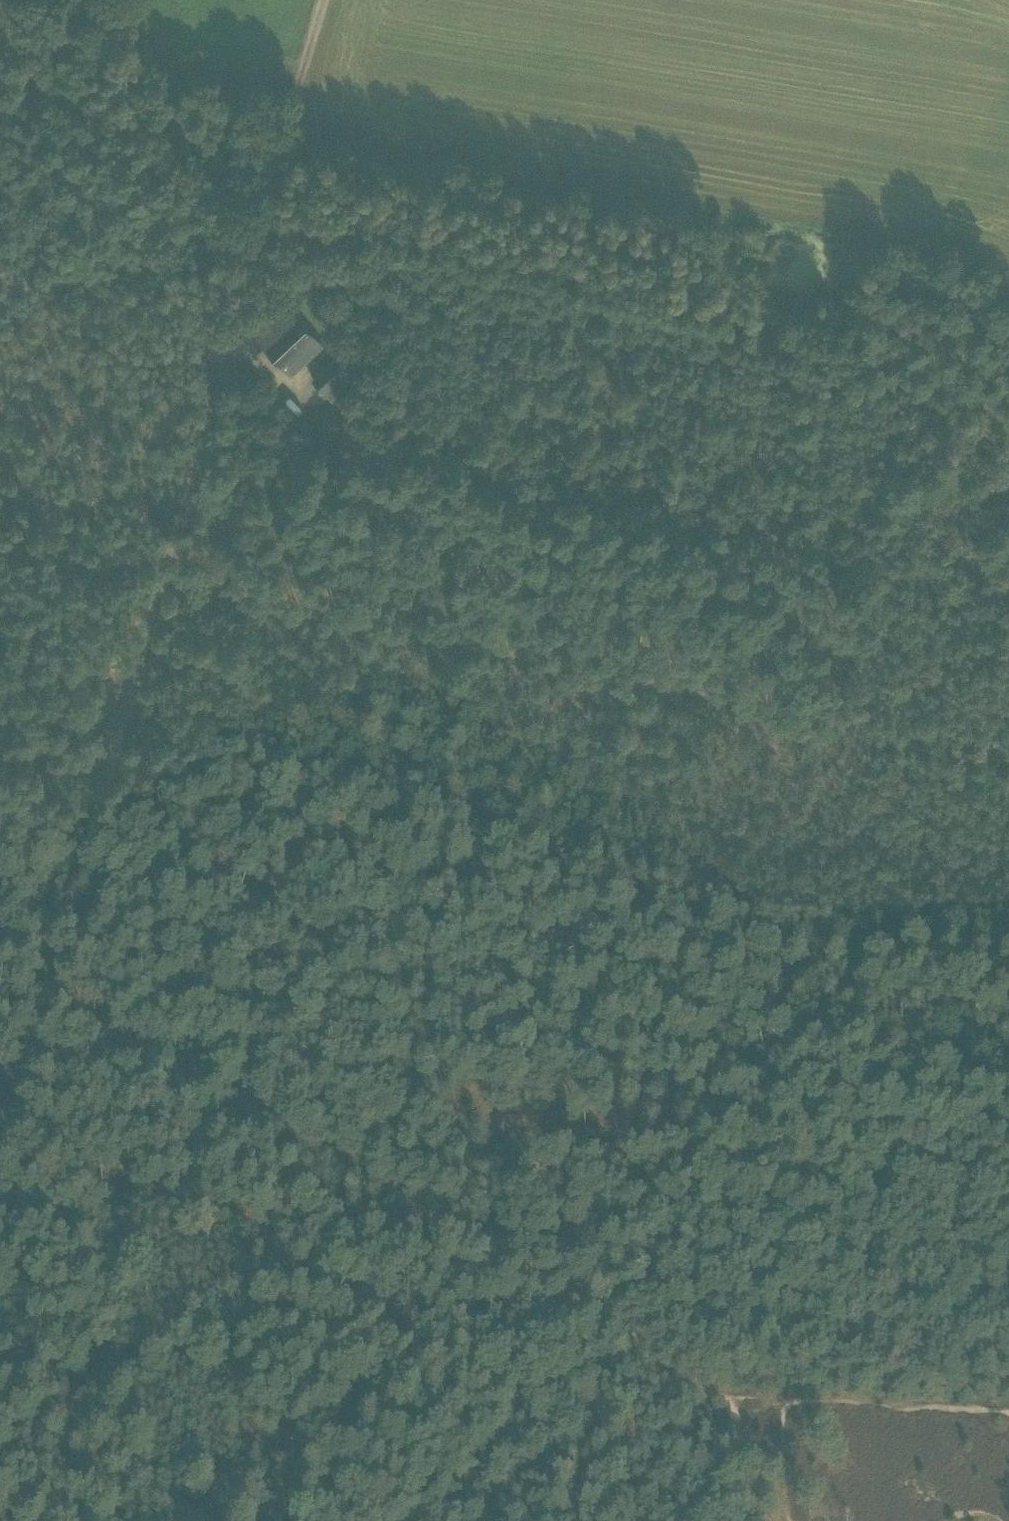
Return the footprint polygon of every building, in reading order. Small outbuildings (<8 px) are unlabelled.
[(262,346),(280,365),(291,354),(302,366),(322,345),(287,308),(265,329),(272,336),(262,346)] [(325,393),(348,371),(335,357),(312,379),(325,393)]
